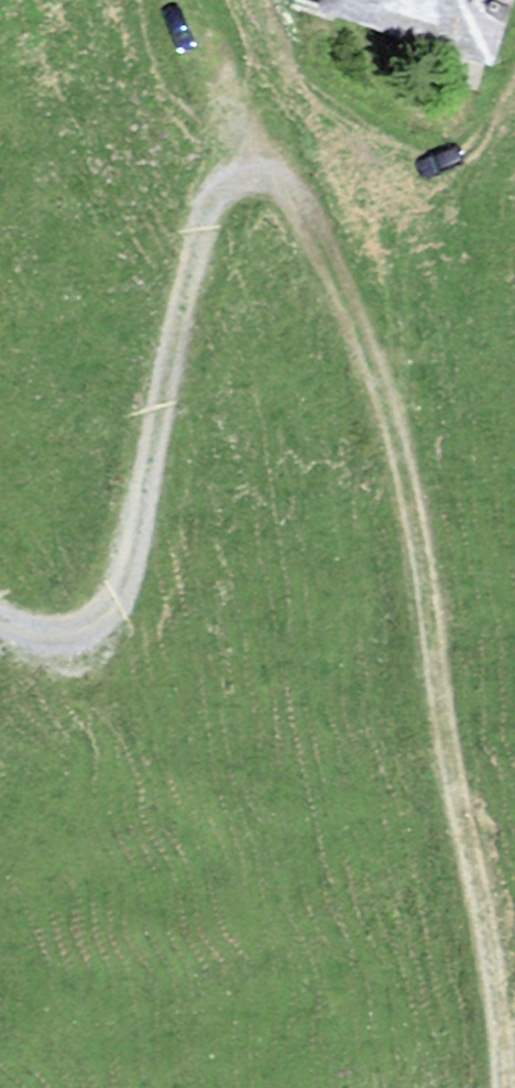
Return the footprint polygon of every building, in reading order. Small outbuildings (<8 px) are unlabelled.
[(303,10),(495,67),(514,1),(514,0),(306,0),(303,10)]
